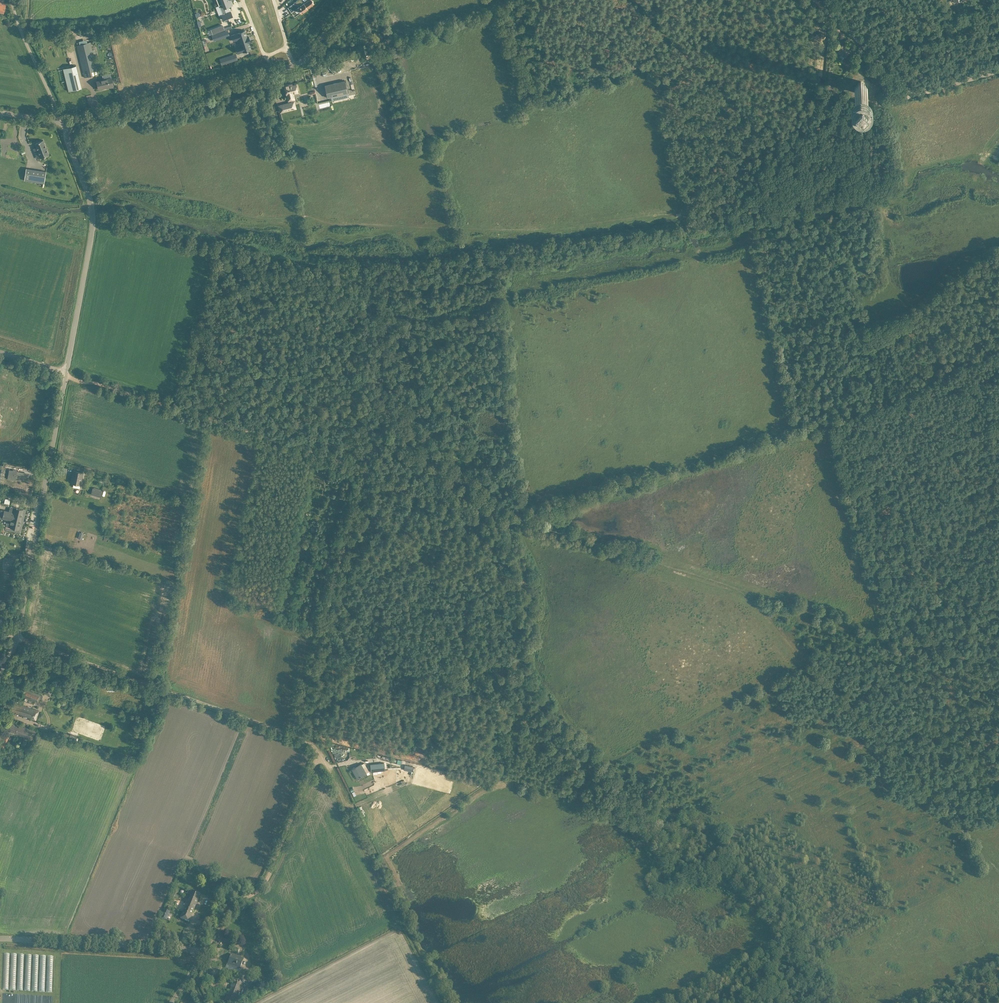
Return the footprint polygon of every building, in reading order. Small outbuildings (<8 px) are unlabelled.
[(219,5),(223,14),(222,15),(224,19),(223,19),(232,16),(230,12),(231,12),(231,11),(226,13),(224,7),(232,4),(231,0),(217,0),(219,5)] [(287,7),(291,13),(292,12),(294,10),(295,10),(297,8),(298,8),(301,13),(308,8),(311,6),(311,5),(314,4),(313,2),(313,1),(313,0),(312,0),(308,0),(304,3),(302,0),(297,0),(293,3),(294,3),(291,5),(290,5),(291,5),(288,7),(287,7)] [(222,32),(212,35),(214,40),(224,37),(229,35),(227,30),(222,32)] [(245,30),(234,34),(236,40),(239,39),(239,42),(249,39),(248,36),(247,36),(245,30)] [(240,45),(238,46),(240,53),(251,49),(249,43),(250,42),(249,39),(239,42),(240,45)] [(77,45),(83,72),(84,77),(98,74),(91,42),(77,45)] [(842,44),(837,52),(840,55),(839,56),(843,59),(844,57),(845,58),(850,50),(842,44)] [(230,56),(220,59),(222,64),(232,60),(237,59),(235,54),(230,56)] [(76,65),(63,68),(69,91),(81,87),(76,65)] [(914,74),(915,72),(909,70),(908,74),(904,72),(902,77),(905,79),(906,76),(909,77),(908,81),(909,81),(909,80),(913,82),(916,74),(914,74)] [(103,79),(97,81),(99,89),(103,88),(106,87),(114,85),(112,77),(111,77),(110,73),(102,75),(103,79)] [(325,85),(328,97),(347,92),(344,81),(325,85)] [(861,81),(854,88),(861,94),(868,87),(861,81)] [(285,93),(286,92),(286,95),(287,95),(288,100),(294,98),(293,93),(298,92),(296,84),(292,85),(292,84),(284,86),(285,88),(284,89),(285,93)] [(292,109),(290,102),(279,105),(280,112),(292,109)] [(35,143),(37,147),(41,157),(49,154),(43,140),(35,143)] [(24,180),(44,183),(46,171),(26,168),(24,180)] [(14,477),(26,479),(27,474),(21,473),(21,472),(17,471),(17,470),(13,469),(13,470),(9,470),(7,478),(14,479),(14,477)] [(83,472),(78,471),(73,470),(72,475),(74,475),(72,483),(74,483),(73,486),(80,487),(80,484),(81,484),(83,472)] [(91,494),(101,496),(103,490),(92,487),(91,494)] [(14,528),(18,529),(23,509),(10,506),(9,511),(1,510),(0,514),(0,518),(7,519),(6,526),(14,528)] [(879,507),(880,514),(892,513),(891,506),(879,507)] [(47,687),(44,693),(51,696),(53,689),(47,687)] [(28,690),(26,697),(38,702),(41,694),(28,690)] [(11,711),(19,714),(23,705),(4,698),(1,707),(11,710),(11,711)] [(23,705),(19,714),(35,719),(39,710),(23,705)] [(7,729),(12,731),(12,732),(33,740),(37,731),(15,723),(10,721),(7,729)] [(5,748),(9,737),(4,735),(0,744),(0,746),(5,748)] [(364,762),(361,764),(352,769),(357,778),(366,773),(369,771),(364,762)] [(370,764),(371,771),(384,770),(383,763),(370,764)] [(192,891),(182,914),(180,918),(189,922),(200,895),(192,891)] [(161,918),(166,920),(170,912),(165,910),(161,918)] [(24,991),(52,992),(53,956),(32,955),(33,955),(25,954),(18,954),(10,954),(10,953),(4,953),(3,989),(24,990),(24,991)] [(228,964),(236,968),(239,969),(243,959),(232,954),(228,964)] [(230,1002),(231,1002),(235,1002),(242,985),(233,981),(225,1000),(230,1002)]
